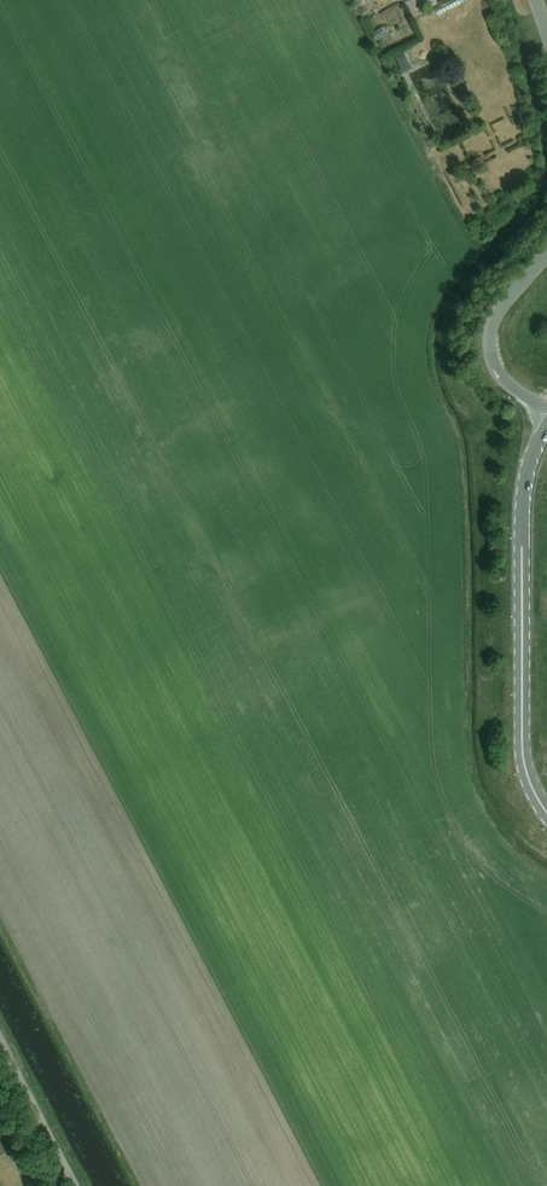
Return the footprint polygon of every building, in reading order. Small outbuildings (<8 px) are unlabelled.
[(403,71),(411,67),(404,52),(396,55),(403,71)]
